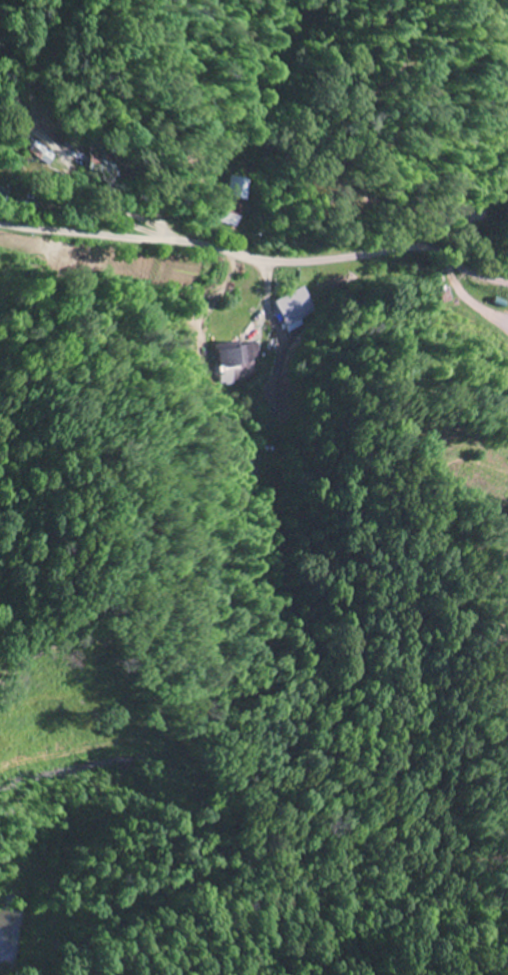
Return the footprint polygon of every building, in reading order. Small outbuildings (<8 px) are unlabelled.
[(26,152),(49,165),(56,154),(33,140),(26,152)] [(238,227),(249,180),(231,176),(225,198),(219,223),(238,227)] [(306,325),(303,320),(318,312),(304,286),(274,303),(290,333),(306,325)] [(234,346),(234,342),(216,344),(221,383),(255,379),(252,359),(260,358),(258,343),(234,346)]
